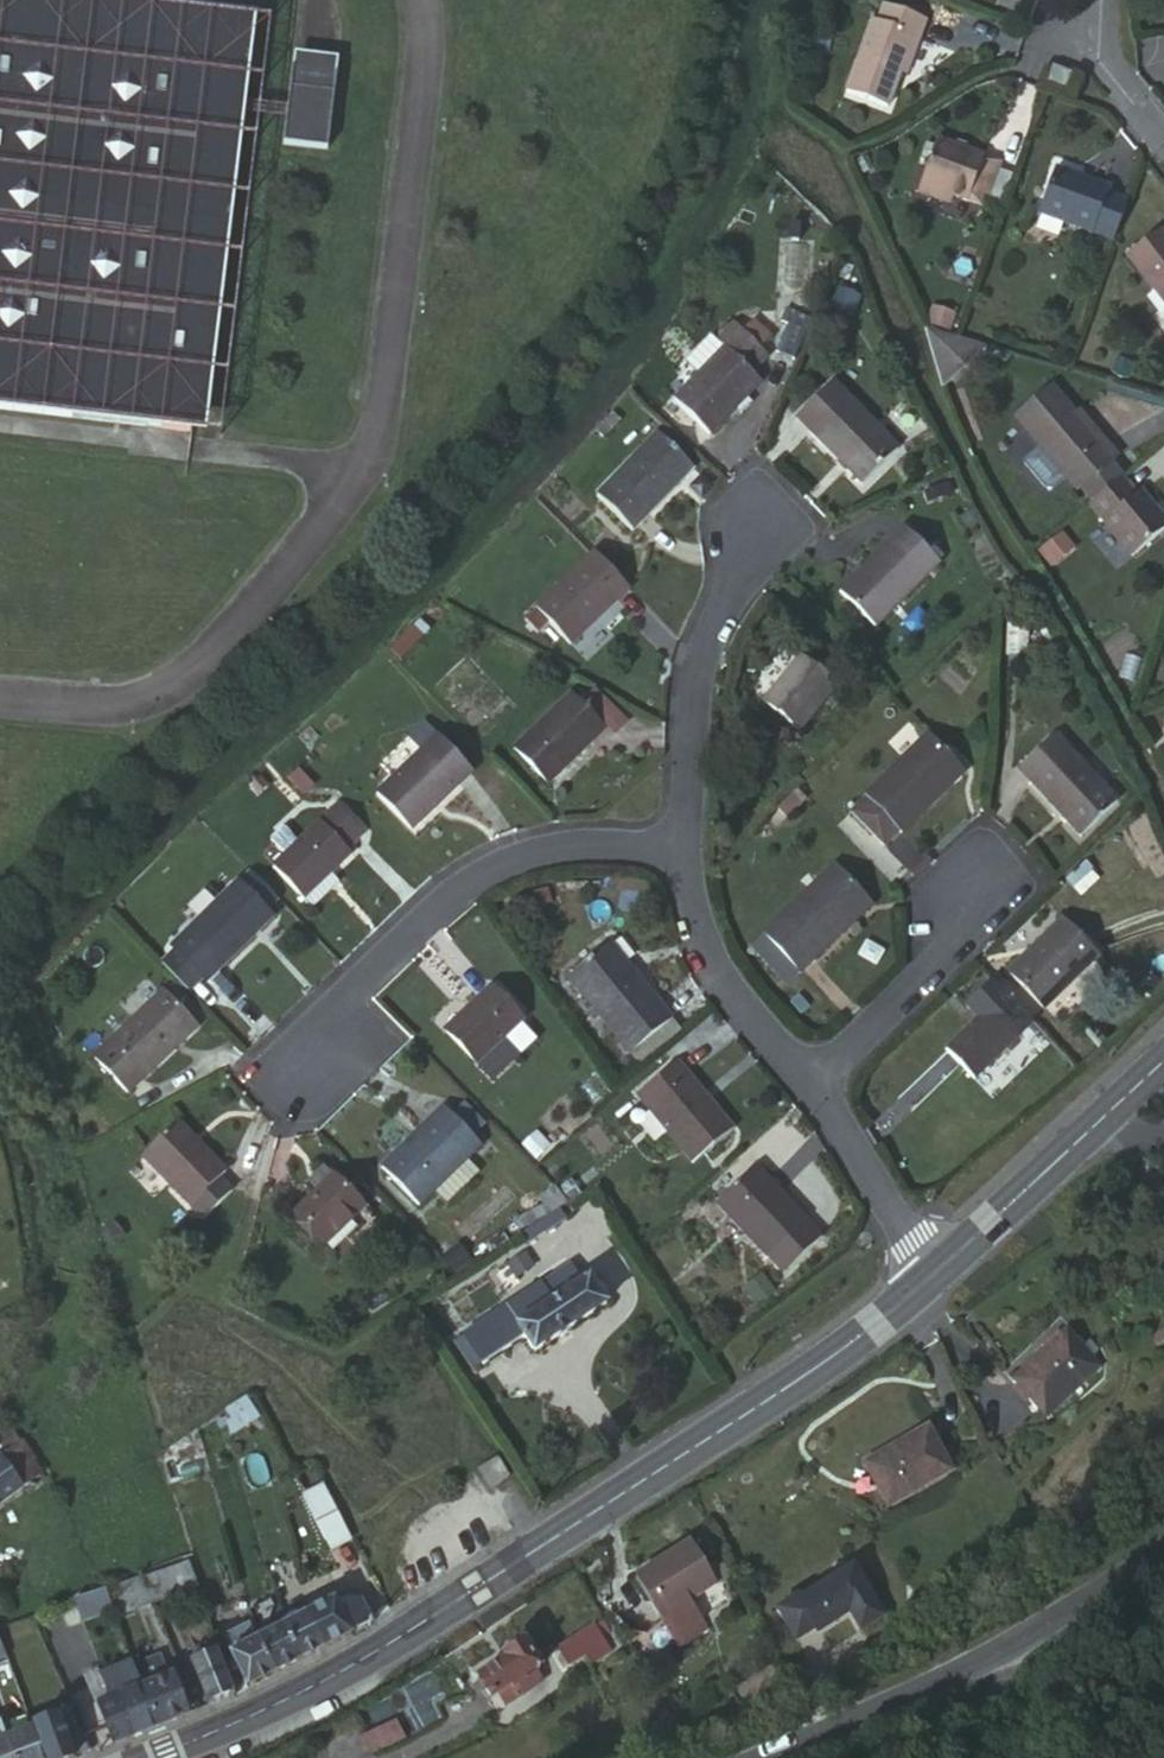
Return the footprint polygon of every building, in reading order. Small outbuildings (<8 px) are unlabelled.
[(28,414),(173,428),(200,191),(221,2),(200,0),(0,0),(0,409),(28,414)] [(261,9),(221,2),(200,191),(173,428),(186,430),(261,9)] [(906,120),(920,84),(933,47),(938,50),(946,29),(903,14),(896,34),(890,31),(864,104),(906,120)] [(933,47),(920,84),(924,87),(938,50),(933,47)] [(313,92),(315,76),(317,61),(272,58),(268,87),(300,91),(313,92)] [(313,92),(300,91),(268,87),(263,128),(261,148),(306,152),(313,92)] [(933,200),(955,209),(959,198),(969,202),(1001,215),(1017,171),(954,145),(933,200)] [(1051,237),(1126,265),(1140,226),(1119,217),(1121,212),(1067,192),(1051,237)] [(959,198),(955,209),(965,213),(969,202),(959,198)] [(1157,285),(1163,294),(1163,261),(1161,257),(1144,270),(1157,285)] [(942,329),(948,330),(957,309),(951,307),(942,329)] [(957,309),(948,330),(966,336),(974,315),(957,309)] [(806,311),(800,326),(822,335),(829,320),(806,311)] [(989,350),(936,333),(944,349),(949,369),(962,404),(989,350)] [(759,344),(774,359),(785,349),(769,334),(759,344)] [(688,412),(705,429),(724,448),(778,396),(767,385),(784,369),(774,359),(759,344),(751,336),(734,354),(741,361),(713,388),(688,412)] [(701,375),(713,388),(741,361),(734,354),(729,348),(701,375)] [(848,378),(811,414),(875,480),(912,443),(848,378)] [(1116,454),(1092,424),(1068,395),(1030,425),(1057,457),(1082,487),(1093,501),(1123,476),(1134,467),(1121,451),(1116,454)] [(1097,420),(1092,424),(1116,454),(1121,451),(1097,420)] [(724,448),(705,429),(697,435),(717,455),(724,448)] [(669,430),(606,491),(643,529),(706,468),(669,430)] [(1082,487),(1057,457),(1040,471),(1060,496),(1068,499),(1082,487)] [(1123,476),(1096,499),(1107,512),(1134,491),(1123,476)] [(1103,516),(1145,569),(1163,554),(1163,514),(1155,502),(1150,507),(1136,489),(1134,491),(1107,512),(1103,516)] [(908,518),(840,583),(877,620),(944,555),(908,518)] [(1040,549),(1049,564),(1075,549),(1066,533),(1040,549)] [(643,592),(605,557),(551,614),(566,629),(587,649),(643,592)] [(566,629),(551,614),(540,624),(556,639),(566,629)] [(816,658),(774,698),(803,730),(846,691),(816,658)] [(617,731),(598,712),(584,698),(527,752),(562,788),(619,733),(617,731)] [(609,700),(598,712),(617,731),(633,717),(609,700)] [(1054,717),(1034,738),(1047,752),(1031,767),(1097,834),(1134,796),(1070,729),(1068,732),(1054,717)] [(433,724),(416,740),(427,752),(465,790),(480,775),(433,724)] [(875,793),(860,809),(893,843),(910,827),(911,830),(976,769),(938,729),(874,791),(875,793)] [(427,752),(416,740),(389,765),(400,778),(427,752)] [(427,752),(400,778),(381,795),(419,833),(465,790),(427,752)] [(321,792),(306,775),(297,785),(313,801),(321,792)] [(300,858),(287,870),(326,911),(353,885),(344,875),(365,856),(361,851),(377,836),(351,808),(312,845),(297,830),(284,842),(300,858)] [(773,935),(775,937),(810,975),(812,977),(884,906),(845,867),(773,935)] [(175,950),(178,954),(210,986),(213,988),(280,924),(272,916),(280,908),(255,882),(246,890),(243,885),(175,950)] [(1082,923),(1025,975),(1059,1011),(1116,959),(1082,923)] [(615,937),(576,974),(645,1048),(684,1011),(615,937)] [(810,975),(775,937),(762,950),(796,988),(810,975)] [(178,954),(169,961),(201,995),(210,986),(178,954)] [(499,985),(450,1032),(484,1066),(533,1019),(499,985)] [(173,999),(101,1067),(139,1107),(210,1038),(173,999)] [(1008,1007),(961,1051),(989,1082),(1036,1039),(1008,1007)] [(687,1066),(649,1103),(711,1166),(749,1130),(687,1066)] [(454,1107),(389,1168),(429,1209),(493,1147),(454,1107)] [(188,1139),(153,1172),(215,1236),(244,1209),(232,1198),(238,1192),(188,1139)] [(718,1196),(731,1207),(761,1180),(750,1167),(718,1196)] [(761,1180),(731,1207),(726,1211),(779,1267),(819,1229),(768,1173),(761,1180)] [(346,1188),(305,1224),(333,1254),(374,1218),(346,1188)] [(128,1245),(120,1254),(133,1266),(141,1258),(128,1245)] [(552,1291),(475,1341),(494,1371),(536,1344),(544,1357),(618,1310),(601,1285),(563,1309),(552,1291)] [(1025,1378),(1050,1417),(1111,1378),(1085,1338),(1025,1378)] [(271,1422),(259,1402),(238,1416),(244,1438),(271,1422)] [(889,1510),(957,1472),(935,1431),(866,1469),(889,1510)] [(202,1440),(177,1456),(191,1485),(214,1476),(207,1449),(202,1440)] [(207,1449),(214,1476),(223,1473),(217,1446),(207,1449)] [(31,1448),(12,1462),(36,1493),(54,1480),(31,1448)] [(0,1471),(0,1520),(36,1493),(12,1462),(0,1471)] [(511,1467),(492,1479),(503,1496),(522,1483),(511,1467)] [(331,1493),(309,1503),(335,1557),(358,1546),(331,1493)] [(702,1551),(646,1583),(685,1652),(714,1636),(699,1609),(726,1594),(702,1551)] [(156,1584),(165,1610),(210,1594),(201,1568),(156,1584)] [(806,1606),(785,1618),(804,1650),(823,1638),(826,1642),(859,1623),(870,1641),(892,1628),(863,1577),(855,1575),(842,1582),(840,1590),(808,1609),(806,1606)] [(128,1623),(165,1610),(156,1584),(154,1579),(118,1592),(124,1614),(128,1623)] [(87,1604),(94,1625),(124,1614),(118,1592),(87,1604)] [(87,1604),(61,1613),(69,1634),(94,1625),(87,1604)] [(335,1655),(362,1641),(352,1621),(343,1605),(316,1619),(335,1655)] [(376,1630),(380,1628),(370,1610),(352,1621),(362,1641),(376,1630)] [(282,1638),(291,1633),(280,1615),(271,1619),(282,1638)] [(335,1655),(316,1619),(291,1633),(310,1668),(320,1663),(335,1655)] [(605,1628),(569,1652),(580,1672),(619,1647),(605,1628)] [(0,1635),(0,1670),(18,1663),(7,1632),(0,1635)] [(233,1644),(241,1660),(266,1647),(257,1632),(233,1644)] [(266,1647),(284,1682),(290,1679),(310,1668),(291,1633),(282,1638),(266,1647)] [(537,1646),(515,1660),(518,1666),(487,1684),(500,1704),(506,1700),(513,1710),(533,1698),(527,1688),(531,1686),(535,1692),(549,1684),(545,1676),(552,1673),(537,1646)] [(241,1660),(259,1694),(265,1691),(284,1682),(266,1647),(241,1660)] [(203,1668),(218,1711),(243,1701),(226,1660),(203,1668)] [(122,1749),(165,1733),(150,1692),(142,1669),(110,1682),(119,1703),(107,1708),(122,1749)] [(150,1692),(165,1733),(177,1728),(193,1722),(178,1681),(150,1692)] [(119,1703),(110,1682),(99,1686),(107,1708),(119,1703)] [(84,1716),(68,1723),(80,1757),(92,1757),(99,1755),(84,1716)] [(43,1730),(45,1735),(54,1757),(80,1757),(68,1723),(67,1722),(43,1730)] [(408,1722),(378,1738),(386,1754),(416,1740),(408,1722)] [(18,1745),(12,1728),(0,1732),(0,1752),(18,1745)] [(23,1757),(54,1757),(45,1735),(18,1745),(23,1757)] [(18,1745),(0,1752),(0,1757),(23,1757),(18,1745)]
